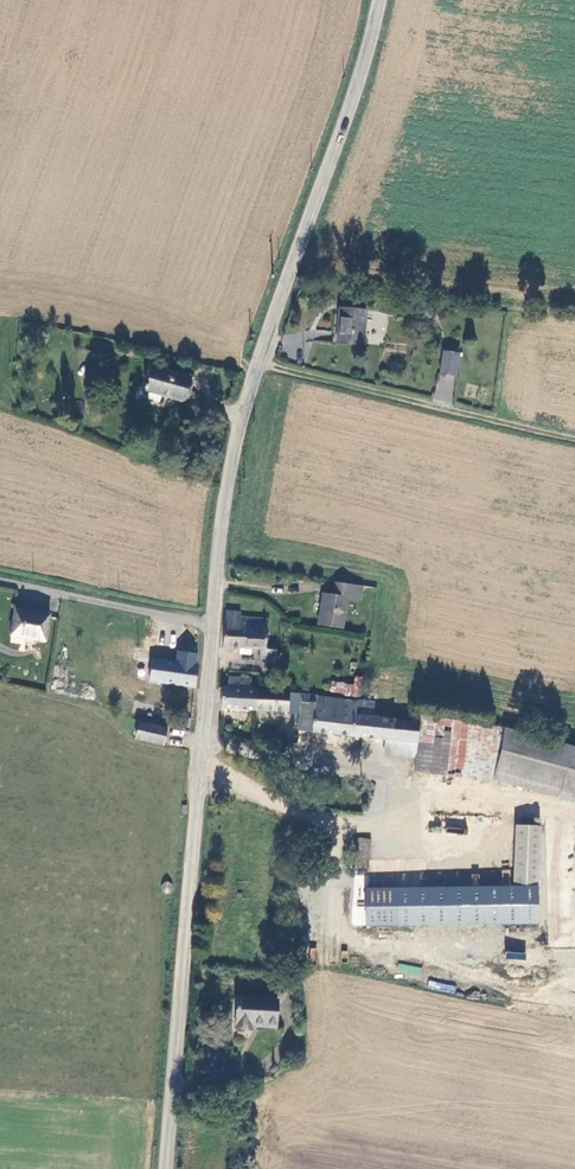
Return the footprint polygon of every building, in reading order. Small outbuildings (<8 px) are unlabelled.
[(419,301),(417,316),(428,318),(431,303),(419,301)] [(367,310),(339,307),(336,342),(363,345),(367,310)] [(444,352),(440,375),(456,377),(459,354),(444,352)] [(190,379),(150,368),(143,392),(180,403),(183,392),(186,393),(190,379)] [(372,587),(346,583),(344,596),(327,593),(322,623),(346,626),(350,598),(370,601),(372,587)] [(226,608),(223,645),(259,648),(258,660),(264,661),(264,645),(265,619),(240,616),(241,610),(226,608)] [(45,644),(50,617),(15,612),(10,643),(33,647),(34,642),(45,644)] [(264,645),(264,661),(278,662),(279,646),(264,645)] [(122,675),(124,663),(124,659),(112,658),(110,674),(122,675)] [(195,686),(197,664),(151,658),(150,666),(149,681),(195,686)] [(149,681),(150,666),(124,663),(122,675),(122,678),(149,681)] [(219,711),(258,713),(259,690),(259,688),(250,688),(251,678),(230,677),(229,687),(221,687),(219,711)] [(363,678),(356,677),(354,686),(332,682),(330,690),(360,696),(363,678)] [(259,690),(258,713),(289,715),(291,692),(259,690)] [(302,716),(304,694),(291,692),(289,715),(302,716)] [(389,740),(420,743),(421,723),(357,717),(358,701),(315,697),(315,695),(304,694),(302,716),(301,732),(389,740)] [(137,722),(135,741),(165,744),(167,725),(137,722)] [(418,759),(417,773),(465,777),(468,726),(421,722),(421,723),(420,743),(418,759)] [(574,785),(574,740),(505,724),(503,731),(501,767),(574,785)] [(500,780),(501,767),(503,731),(468,726),(465,777),(500,780)] [(420,743),(389,740),(387,756),(418,759),(420,743)] [(374,933),(547,920),(545,883),(545,823),(526,823),(526,885),(373,896),(374,933)] [(548,917),(548,946),(574,946),(574,917),(548,917)] [(276,1025),(279,1001),(238,997),(235,1028),(252,1030),(253,1023),(276,1025)]
